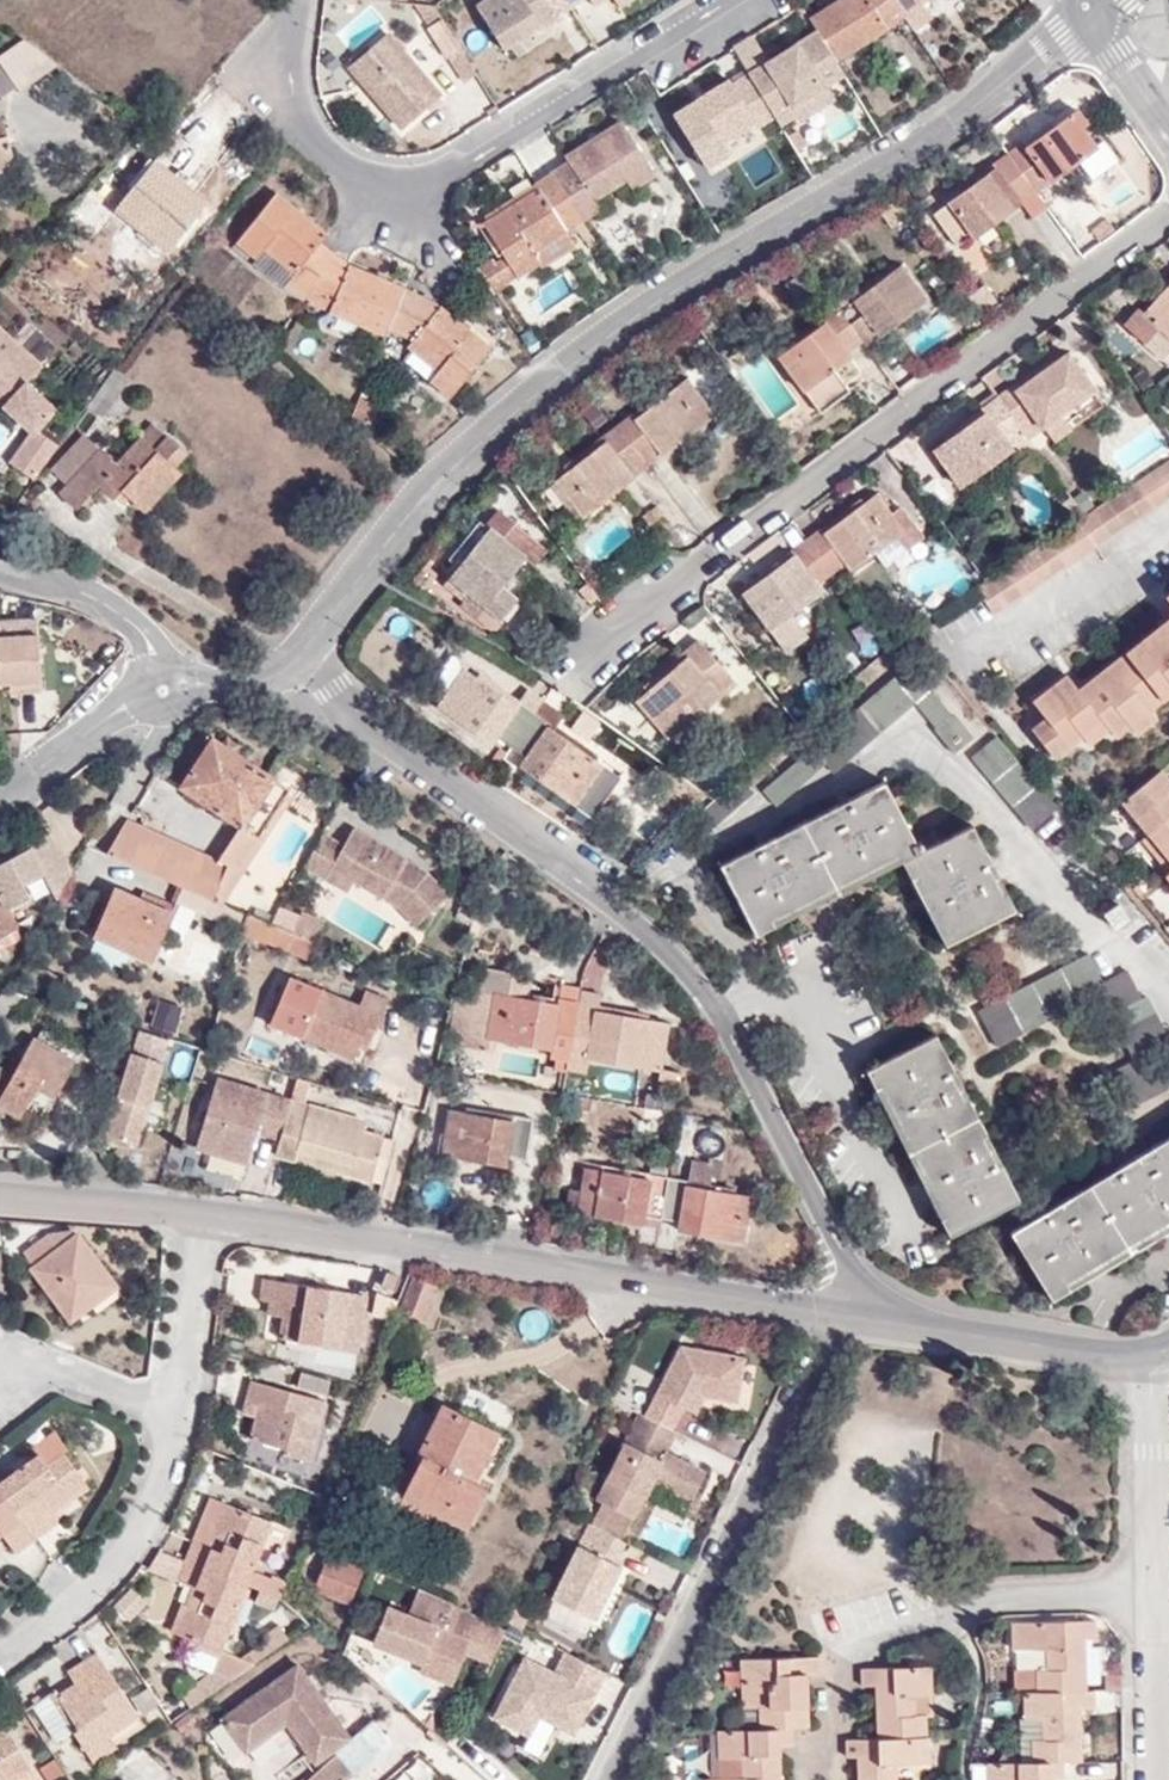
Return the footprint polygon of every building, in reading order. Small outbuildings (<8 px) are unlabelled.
[(505,48),(573,6),(569,0),(484,0),(478,4),(505,48)] [(810,16),(817,28),(837,61),(888,29),(907,15),(897,0),(836,0),(810,16)] [(907,15),(927,0),(897,0),(907,15)] [(419,3),(432,25),(444,17),(436,5),(419,3)] [(837,61),(817,28),(749,71),(776,116),(781,124),(801,113),(795,104),(828,85),(845,74),(837,61)] [(350,66),(402,128),(441,94),(389,33),(350,66)] [(0,50),(0,61),(17,84),(18,86),(19,88),(55,63),(47,59),(39,53),(31,48),(24,44),(18,40),(0,50)] [(17,84),(0,61),(0,95),(1,96),(17,84)] [(759,128),(776,116),(749,71),(733,82),(730,78),(675,112),(709,166),(730,153),(725,143),(756,124),(759,128)] [(804,119),(837,99),(828,85),(795,104),(801,113),(804,119)] [(1098,145),(1074,111),(1054,125),(1026,146),(1022,140),(1008,151),(1033,185),(1047,175),(1051,180),(1098,145)] [(567,155),(570,161),(554,172),(585,219),(603,208),(597,197),(628,177),(635,188),(656,174),(622,120),(567,155)] [(1022,140),(1026,146),(1054,125),(1050,121),(1022,140)] [(12,168),(0,124),(0,172),(12,168)] [(1019,196),(1033,185),(1008,151),(994,161),(997,167),(964,191),(935,212),(957,243),(973,232),(976,235),(1022,201),(1019,196)] [(167,252),(207,201),(157,160),(124,201),(154,225),(146,236),(167,252)] [(994,161),(961,185),(964,191),(997,167),(994,161)] [(577,224),(585,219),(554,172),(536,183),(539,188),(485,223),(507,258),(519,276),(542,263),(535,251),(577,224)] [(1033,185),(1037,190),(1051,180),(1047,175),(1033,185)] [(1022,201),(1037,190),(1033,185),(1019,196),(1022,201)] [(335,253),(321,241),(328,232),(278,192),(238,242),(257,258),(265,248),(295,273),(286,284),(309,298),(335,253)] [(906,214),(896,201),(885,209),(894,224),(906,214)] [(577,224),(592,247),(600,242),(585,219),(577,224)] [(405,286),(349,263),(335,253),(309,298),(333,312),(386,335),(389,328),(405,286)] [(499,263),(496,258),(479,269),(494,293),(511,281),(499,263)] [(507,258),(499,263),(511,281),(519,276),(507,258)] [(854,299),(850,293),(838,302),(864,338),(876,329),(880,333),(927,298),(902,264),(881,279),(854,299)] [(881,279),(878,274),(850,293),(854,299),(881,279)] [(1140,307),(1146,311),(1168,284),(1168,274),(1140,307)] [(1146,311),(1140,307),(1139,305),(1124,322),(1146,342),(1157,328),(1168,338),(1168,284),(1146,311)] [(493,346),(441,305),(405,286),(389,328),(412,340),(409,346),(438,370),(432,379),(452,396),(493,346)] [(849,349),(864,338),(838,302),(821,314),(825,320),(798,341),(778,355),(821,412),(850,389),(835,368),(852,355),(849,349)] [(821,314),(793,335),(798,341),(825,320),(821,314)] [(1163,357),(1168,350),(1168,338),(1157,328),(1146,342),(1163,357)] [(26,485),(50,451),(36,432),(52,413),(23,387),(39,369),(0,334),(0,406),(32,435),(6,471),(26,485)] [(1015,391),(1011,385),(995,396),(1021,431),(1037,419),(1042,426),(1043,426),(1060,413),(1096,386),(1070,350),(1058,359),(1015,391)] [(1058,359),(1054,353),(1011,385),(1015,391),(1058,359)] [(1147,366),(1136,374),(1145,389),(1157,380),(1147,366)] [(640,415),(636,409),(618,423),(645,457),(658,447),(664,453),(715,412),(689,377),(678,385),(640,415)] [(971,388),(984,405),(995,396),(983,379),(971,388)] [(678,385),(674,380),(636,409),(640,415),(678,385)] [(367,422),(375,402),(361,395),(353,416),(367,422)] [(1009,439),(1021,431),(995,396),(984,405),(987,410),(947,440),(933,450),(960,485),(1014,447),(1009,439)] [(984,405),(943,434),(947,440),(987,410),(984,405)] [(594,408),(583,415),(593,431),(604,425),(594,408)] [(1054,439),(1071,427),(1060,413),(1043,426),(1054,439)] [(1021,431),(1026,438),(1042,426),(1037,419),(1021,431)] [(153,423),(116,464),(100,448),(67,485),(61,492),(79,508),(101,485),(114,496),(122,488),(147,511),(181,472),(176,467),(186,454),(153,423)] [(632,466),(645,457),(618,423),(603,434),(607,440),(570,469),(556,480),(570,497),(583,515),(637,474),(632,466)] [(603,434),(566,464),(570,469),(607,440),(603,434)] [(86,436),(53,471),(67,485),(100,448),(86,436)] [(637,474),(650,464),(645,457),(632,466),(637,474)] [(1166,459),(1153,469),(1168,494),(1168,464),(1166,459)] [(1168,499),(1168,494),(1153,469),(1138,478),(1157,507),(1168,499)] [(1142,516),(1157,507),(1138,478),(1124,488),(1142,516)] [(1127,527),(1142,516),(1124,488),(1109,498),(1127,527)] [(824,531),(821,526),(806,537),(832,572),(845,562),(852,569),(900,532),(911,545),(924,534),(903,506),(894,512),(878,491),(864,502),(824,531)] [(564,502),(578,519),(583,515),(570,497),(564,502)] [(864,502),(861,497),(821,526),(824,531),(864,502)] [(1095,508),(1113,535),(1127,527),(1109,498),(1095,508)] [(517,596),(503,584),(526,554),(520,550),(533,535),(497,507),(485,521),(492,526),(460,565),(450,578),(468,592),(461,602),(496,629),(503,619),(501,616),(517,596)] [(1098,546),(1113,535),(1095,508),(1083,515),(1080,517),(1098,546)] [(1083,555),(1098,546),(1080,517),(1065,527),(1083,555)] [(793,547),(806,537),(793,520),(780,530),(793,547)] [(485,521),(454,560),(460,565),(492,526),(485,521)] [(1070,564),(1083,555),(1065,527),(1052,536),(1070,564)] [(535,563),(548,547),(533,535),(520,550),(526,554),(535,563)] [(1055,574),(1070,564),(1052,536),(1037,546),(1055,574)] [(823,589),(819,581),(832,572),(806,537),(793,547),(796,553),(743,593),(770,628),(823,589)] [(1040,583),(1055,574),(1037,546),(1023,556),(1040,583)] [(743,593),(796,553),(793,547),(739,587),(743,593)] [(1026,592),(1040,583),(1023,556),(1009,565),(1026,592)] [(1011,603),(1026,592),(1009,565),(994,575),(1011,603)] [(994,575),(987,580),(978,586),(995,613),(1011,603),(994,575)] [(1079,688),(1085,695),(1168,627),(1168,615),(1079,688)] [(1085,695),(1079,688),(1066,672),(1033,699),(1045,715),(1031,727),(1055,756),(1083,734),(1103,719),(1109,727),(1116,735),(1130,725),(1151,708),(1168,694),(1168,627),(1085,695)] [(40,635),(0,637),(0,685),(17,685),(17,693),(43,692),(40,635)] [(734,678),(700,638),(686,650),(689,654),(649,690),(638,700),(670,737),(723,692),(720,689),(734,678)] [(686,650),(645,686),(649,690),(689,654),(686,650)] [(849,676),(864,665),(856,655),(841,666),(849,676)] [(915,701),(955,749),(971,736),(910,662),(763,789),(776,804),(826,760),(834,769),(915,701)] [(492,742),(497,735),(511,745),(535,711),(520,701),(517,704),(477,676),(465,668),(438,704),(492,742)] [(520,701),(481,672),(477,676),(517,704),(520,701)] [(529,688),(520,701),(535,711),(544,699),(529,688)] [(558,723),(565,713),(544,699),(535,711),(550,722),(548,725),(591,755),(595,749),(558,723)] [(1137,734),(1158,717),(1151,708),(1130,725),(1137,734)] [(550,722),(535,711),(511,745),(526,755),(521,763),(594,815),(620,776),(591,755),(548,725),(550,722)] [(1085,737),(1090,743),(1109,727),(1103,719),(1083,734),(1085,737)] [(972,754),(1033,826),(1057,806),(997,734),(972,754)] [(181,785),(259,837),(290,788),(213,738),(181,785)] [(1153,831),(1155,829),(1168,817),(1168,771),(1165,766),(1133,793),(1137,798),(1130,804),(1153,831)] [(1001,894),(986,864),(992,862),(973,824),(926,847),(922,840),(917,842),(885,779),(850,797),(852,803),(842,808),(839,803),(766,840),(768,845),(760,849),(757,845),(722,863),(755,933),(790,916),(787,909),(882,861),(885,868),(902,859),(913,880),(921,875),(935,905),(927,909),(944,944),(1016,908),(1007,891),(1001,894)] [(235,908),(296,790),(290,788),(259,837),(248,830),(230,865),(240,869),(225,903),(235,908)] [(850,797),(839,803),(842,808),(852,803),(850,797)] [(1162,849),(1168,858),(1168,817),(1155,829),(1167,845),(1162,849)] [(230,865),(126,820),(108,852),(209,896),(225,903),(240,869),(230,865)] [(343,845),(322,833),(304,865),(325,878),(331,867),(352,879),(398,905),(416,924),(448,894),(425,870),(405,859),(406,858),(353,827),(343,845)] [(1153,831),(1149,833),(1162,849),(1167,845),(1155,829),(1153,831)] [(56,897),(71,872),(47,831),(26,843),(27,847),(0,862),(0,894),(8,909),(31,896),(24,884),(42,872),(56,897)] [(766,840),(757,845),(760,849),(768,845),(766,840)] [(790,916),(885,868),(882,861),(787,909),(790,916)] [(992,862),(986,864),(1001,894),(1007,891),(992,862)] [(325,878),(346,889),(352,879),(331,867),(325,878)] [(913,880),(927,909),(935,905),(921,875),(913,880)] [(121,890),(115,887),(109,901),(115,904),(121,890)] [(171,913),(138,898),(121,890),(115,904),(109,901),(95,930),(116,939),(114,944),(152,961),(171,913)] [(175,905),(141,890),(138,898),(171,913),(175,905)] [(0,894),(0,928),(4,935),(18,927),(8,909),(0,894)] [(229,923),(235,908),(225,903),(209,896),(202,913),(228,925),(229,923)] [(1104,910),(1114,926),(1129,916),(1119,900),(1104,910)] [(242,925),(246,912),(235,908),(229,923),(241,928),(242,925)] [(299,917),(279,908),(270,923),(293,932),(299,917)] [(269,937),(268,941),(287,949),(294,933),(293,932),(270,923),(246,912),(242,925),(269,937)] [(95,930),(93,935),(114,944),(116,939),(95,930)] [(287,949),(304,956),(311,940),(294,933),(287,949)] [(1133,1105),(1168,1086),(1150,1050),(1168,1039),(1168,1036),(1147,994),(1142,996),(1127,968),(1103,980),(1089,952),(979,1010),(996,1045),(1052,1016),(1049,1008),(1098,984),(1110,1007),(1109,1008),(1134,1058),(1114,1069),(1133,1105)] [(558,1056),(557,1067),(567,1069),(585,1072),(588,1056),(661,1069),(668,1022),(649,1019),(599,1010),(600,1003),(578,1000),(561,996),(560,1004),(520,996),(522,979),(511,977),(512,971),(484,966),(479,991),(493,993),(485,1037),(489,1037),(552,1049),(551,1055),(558,1056)] [(528,991),(530,980),(522,979),(520,996),(560,1004),(561,996),(528,991)] [(581,988),(563,985),(561,996),(578,1000),(581,988)] [(451,1043),(487,1050),(489,1037),(485,1037),(493,993),(479,991),(461,987),(451,1043)] [(4,988),(0,995),(0,1028),(9,1032),(15,1021),(5,1016),(10,1008),(18,992),(4,988)] [(600,1003),(602,992),(581,988),(578,1000),(600,1003)] [(302,1036),(352,1058),(359,1041),(363,1030),(372,1034),(387,999),(365,990),(359,1005),(322,990),(302,1036)] [(649,1019),(650,1012),(600,1003),(599,1010),(649,1019)] [(173,1037),(181,1011),(161,1004),(153,1030),(173,1037)] [(162,1061),(161,1060),(168,1038),(139,1029),(132,1052),(131,1052),(106,1132),(137,1142),(162,1061)] [(359,1041),(369,1044),(372,1034),(363,1030),(359,1041)] [(890,1101),(938,1195),(932,1199),(950,1234),(1019,1198),(1001,1162),(996,1165),(992,1156),(996,1153),(959,1078),(954,1081),(950,1071),(954,1069),(936,1033),(866,1070),(884,1104),(890,1101)] [(19,1116),(35,1087),(52,1096),(53,1097),(73,1058),(33,1037),(13,1073),(0,1065),(0,1105),(19,1116)] [(959,1078),(954,1069),(950,1071),(954,1081),(959,1078)] [(284,1120),(302,1126),(308,1105),(305,1104),(310,1081),(296,1076),(290,1099),(284,1120)] [(248,1162),(256,1130),(279,1136),(284,1120),(290,1099),(215,1078),(195,1147),(248,1162)] [(19,1116),(38,1126),(52,1096),(35,1087),(19,1116)] [(932,1199),(938,1195),(890,1101),(884,1104),(932,1199)] [(364,1121),(308,1105),(302,1126),(284,1120),(279,1136),(275,1152),(294,1158),(297,1149),(314,1154),(335,1160),(333,1171),(371,1182),(383,1136),(362,1131),(364,1121)] [(509,1155),(527,1157),(534,1117),(511,1112),(510,1119),(450,1109),(441,1153),(507,1165),(509,1155)] [(1051,1214),(1048,1209),(1013,1230),(1052,1299),(1084,1279),(1080,1272),(1157,1226),(1168,1218),(1168,1136),(1134,1157),(1137,1162),(1128,1168),(1126,1162),(1056,1204),(1059,1208),(1051,1214)] [(1001,1162),(996,1153),(992,1156),(996,1165),(1001,1162)] [(314,1154),(311,1164),(333,1171),(335,1160),(314,1154)] [(1134,1157),(1126,1162),(1128,1168),(1137,1162),(1134,1157)] [(644,1223),(645,1215),(660,1217),(678,1220),(677,1229),(743,1241),(750,1196),(733,1193),(683,1184),(684,1178),(668,1176),(669,1163),(651,1159),(648,1177),(586,1166),(582,1188),(578,1212),(644,1223)] [(708,1170),(687,1166),(684,1178),(683,1184),(733,1193),(734,1187),(706,1183),(708,1170)] [(570,1187),(567,1209),(578,1212),(582,1188),(570,1187)] [(1048,1209),(1051,1214),(1059,1208),(1056,1204),(1048,1209)] [(644,1223),(659,1226),(660,1217),(645,1215),(644,1223)] [(1168,1228),(1168,1218),(1157,1226),(1161,1232),(1168,1228)] [(1084,1279),(1161,1232),(1157,1226),(1080,1272),(1084,1279)] [(90,1303),(86,1296),(110,1279),(77,1234),(58,1248),(48,1235),(23,1252),(33,1266),(32,1268),(69,1319),(90,1303)] [(77,1234),(48,1235),(58,1248),(77,1234)] [(382,1284),(394,1289),(400,1276),(388,1271),(382,1284)] [(402,1308),(423,1318),(435,1285),(414,1277),(402,1308)] [(284,1316),(281,1337),(342,1347),(350,1292),(319,1288),(310,1285),(263,1278),(260,1299),(269,1300),(292,1304),(290,1317),(284,1316)] [(90,1303),(115,1284),(110,1279),(86,1296),(90,1303)] [(390,1319),(397,1299),(377,1290),(374,1299),(379,1302),(376,1313),(390,1319)] [(358,1293),(350,1292),(342,1347),(348,1349),(358,1293)] [(269,1300),(267,1314),(284,1316),(290,1317),(292,1304),(269,1300)] [(745,1355),(681,1345),(645,1413),(671,1427),(682,1407),(694,1413),(704,1395),(737,1399),(745,1355)] [(325,1391),(329,1377),(299,1370),(296,1384),(325,1391)] [(324,1401),(251,1380),(245,1404),(266,1409),(264,1421),(254,1418),(250,1438),(285,1448),(284,1454),(308,1460),(324,1401)] [(245,1404),(242,1415),(254,1418),(264,1421),(266,1409),(245,1404)] [(483,1487),(473,1482),(496,1431),(442,1405),(418,1455),(423,1457),(406,1493),(466,1524),(483,1487)] [(671,1427),(645,1413),(639,1411),(593,1498),(623,1513),(634,1491),(641,1495),(649,1479),(688,1500),(703,1472),(663,1451),(667,1447),(675,1430),(671,1427)] [(51,1437),(35,1448),(38,1453),(46,1463),(62,1452),(51,1437)] [(0,1480),(0,1491),(35,1539),(52,1526),(40,1509),(52,1501),(57,1509),(88,1487),(62,1452),(46,1463),(38,1453),(0,1480)] [(16,1552),(35,1539),(0,1491),(0,1532),(2,1534),(16,1552)] [(623,1513),(630,1516),(641,1495),(634,1491),(623,1513)] [(52,1526),(63,1518),(57,1509),(52,1501),(40,1509),(52,1526)] [(207,1546),(193,1540),(186,1559),(247,1584),(272,1520),(226,1502),(216,1526),(230,1532),(222,1552),(207,1546)] [(613,1562),(624,1541),(589,1523),(551,1596),(592,1617),(618,1565),(613,1562)] [(216,1526),(207,1546),(222,1552),(230,1532),(216,1526)] [(314,1589),(350,1604),(367,1559),(332,1544),(314,1589)] [(221,1650),(247,1584),(186,1559),(178,1578),(192,1585),(207,1591),(199,1608),(186,1603),(175,1631),(193,1638),(221,1650)] [(192,1585),(186,1603),(199,1608),(207,1591),(192,1585)] [(442,1600),(436,1598),(418,1590),(408,1615),(387,1606),(373,1643),(406,1656),(410,1657),(413,1659),(420,1662),(427,1665),(432,1657),(458,1668),(464,1654),(490,1664),(505,1630),(453,1605),(442,1600)] [(1034,1668),(1033,1690),(1084,1690),(1084,1645),(1077,1645),(1077,1637),(1084,1637),(1094,1637),(1094,1620),(1010,1621),(1011,1649),(1044,1649),(1044,1667),(1034,1668)] [(279,1646),(291,1638),(282,1626),(270,1634),(274,1640),(279,1646)] [(193,1638),(185,1659),(215,1672),(233,1679),(256,1663),(248,1660),(221,1650),(193,1638)] [(256,1663),(279,1646),(274,1640),(248,1660),(256,1663)] [(573,1735),(605,1673),(565,1652),(561,1660),(559,1663),(553,1674),(524,1658),(493,1718),(520,1732),(530,1713),(538,1717),(573,1735)] [(138,1716),(97,1653),(76,1666),(87,1684),(79,1689),(74,1683),(57,1695),(76,1725),(73,1727),(86,1750),(109,1734),(138,1716)] [(820,1673),(820,1656),(740,1658),(742,1708),(759,1708),(760,1728),(792,1727),(808,1726),(807,1681),(799,1681),(799,1674),(807,1674),(820,1673)] [(417,1670),(452,1684),(458,1668),(432,1657),(427,1665),(420,1662),(417,1670)] [(296,1665),(221,1719),(246,1752),(284,1725),(312,1763),(347,1738),(296,1665)] [(862,1667),(862,1685),(877,1685),(884,1685),(884,1692),(877,1692),(878,1738),(925,1736),(924,1714),(913,1715),(912,1693),(930,1693),(928,1665),(893,1666),(862,1667)] [(76,1666),(68,1671),(74,1683),(79,1689),(87,1684),(76,1666)] [(1012,1668),(1012,1690),(1022,1690),(1033,1690),(1034,1668),(1012,1668)] [(222,1686),(228,1682),(233,1679),(215,1672),(183,1695),(192,1708),(207,1697),(217,1690),(222,1686)] [(1118,1688),(1118,1677),(1103,1678),(1103,1689),(1118,1688)] [(1035,1739),(1030,1739),(1030,1761),(1063,1760),(1079,1760),(1079,1716),(1071,1715),(1071,1707),(1079,1708),(1093,1708),(1093,1690),(1084,1690),(1033,1690),(1022,1690),(1022,1718),(1034,1718),(1035,1739)] [(946,1713),(946,1692),(930,1693),(912,1693),(913,1715),(924,1714),(946,1713)] [(136,1702),(144,1716),(159,1707),(151,1693),(136,1702)] [(1079,1716),(1079,1708),(1071,1707),(1071,1715),(1079,1716)] [(520,1732),(528,1737),(538,1717),(530,1713),(520,1732)] [(1,1718),(0,1719),(0,1779),(40,1779),(1,1718)] [(1035,1739),(1034,1718),(1022,1718),(1016,1718),(1016,1761),(1030,1761),(1030,1739),(1035,1739)] [(391,1744),(373,1723),(337,1757),(351,1776),(353,1778),(391,1744)] [(792,1727),(760,1728),(718,1730),(719,1756),(721,1774),(732,1774),(732,1777),(732,1779),(781,1779),(780,1752),(772,1752),(772,1745),(780,1745),(793,1745),(792,1727)] [(94,1762),(117,1747),(109,1734),(86,1750),(94,1762)] [(925,1736),(878,1738),(847,1740),(847,1756),(860,1755),(867,1755),(867,1762),(860,1763),(860,1779),(895,1779),(895,1764),(929,1762),(928,1736),(925,1736)] [(337,1757),(311,1779),(346,1779),(351,1776),(337,1757)] [(66,1772),(57,1760),(42,1769),(50,1779),(53,1779),(66,1772)] [(1030,1761),(1016,1761),(986,1762),(985,1779),(1048,1779),(1048,1778),(1055,1778),(1062,1778),(1063,1760),(1030,1761)]
